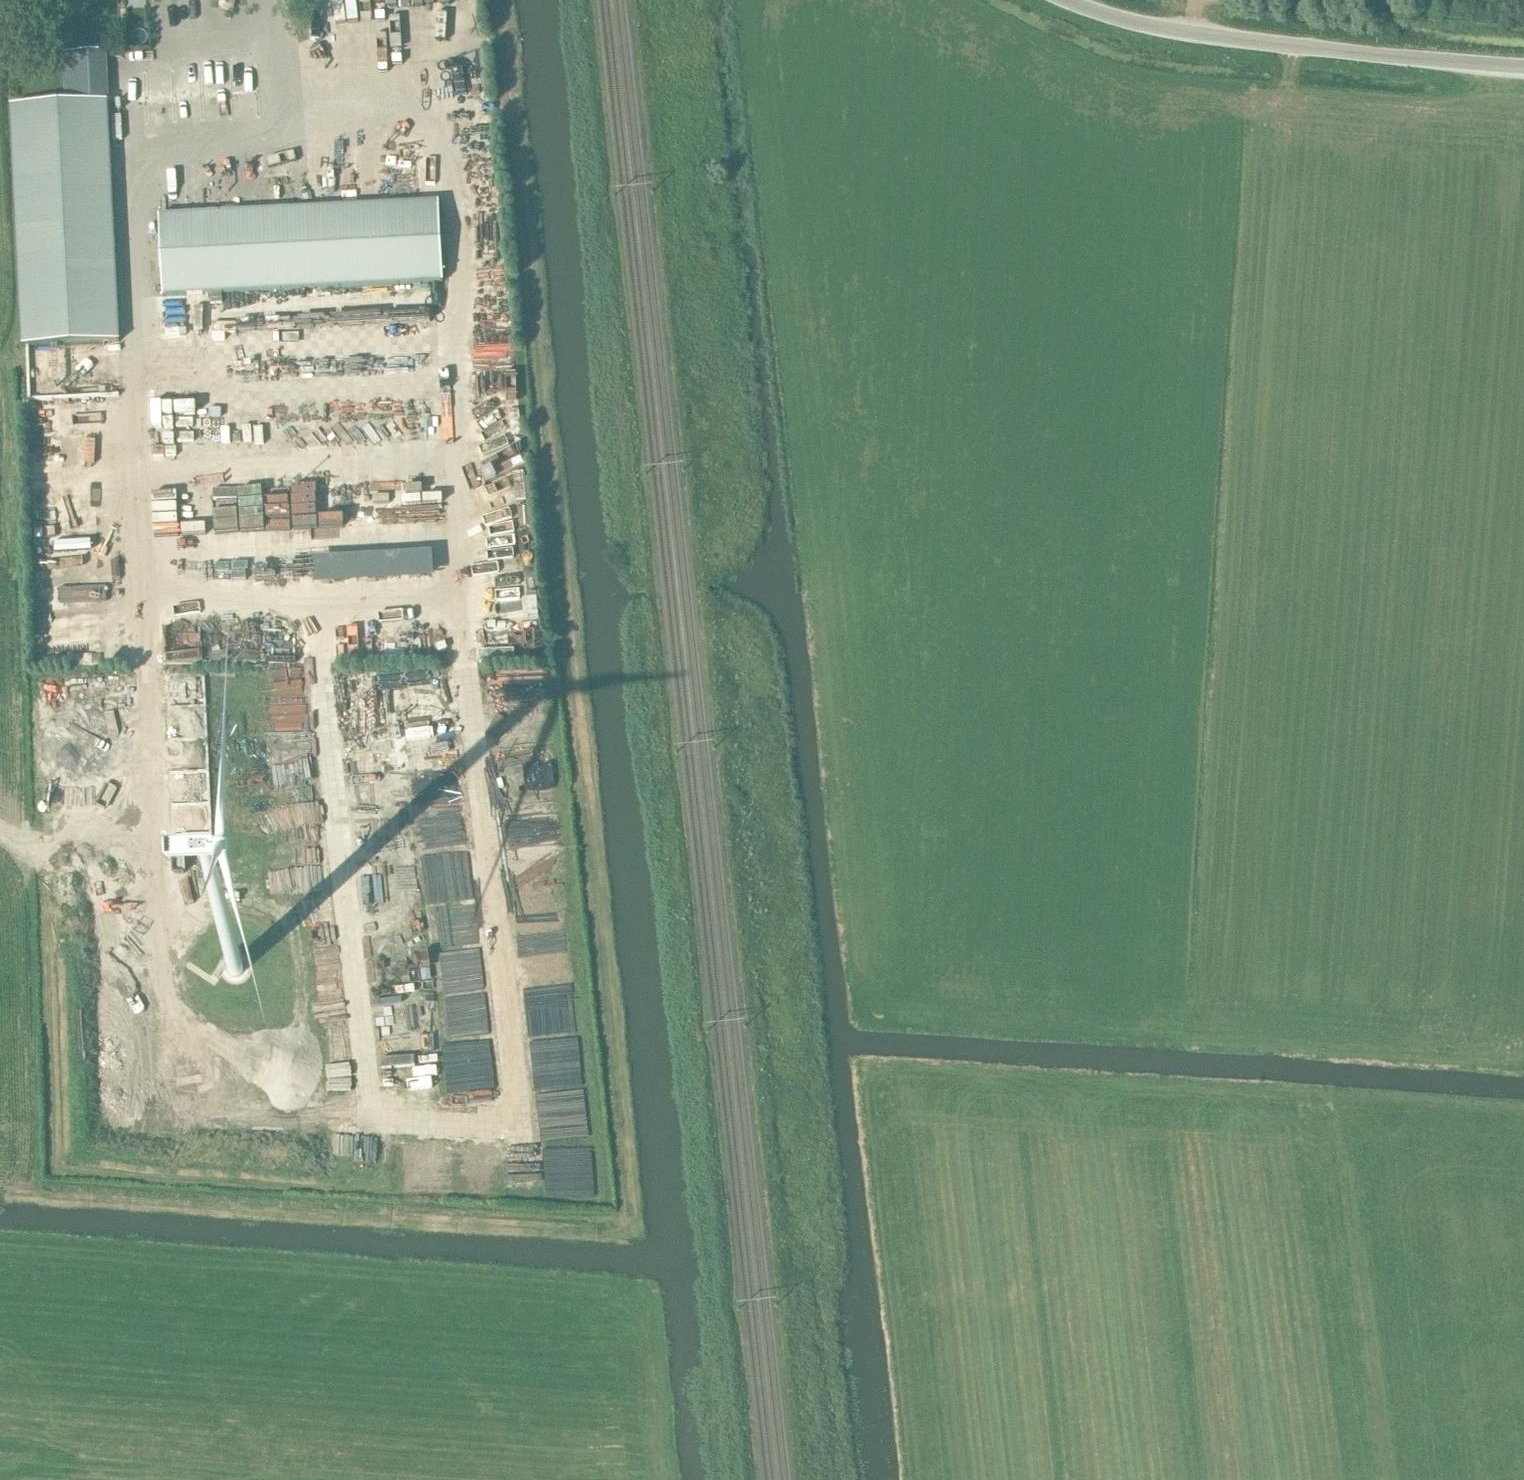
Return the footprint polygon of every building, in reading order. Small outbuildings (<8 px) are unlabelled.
[(107,51),(64,53),(67,102),(12,105),(26,347),(78,344),(122,342),(107,51)] [(111,114),(114,137),(123,136),(120,113),(111,114)] [(449,279),(444,199),(164,217),(169,297),(449,279)] [(173,397),(175,419),(194,418),(193,396),(173,397)] [(229,441),(249,441),(249,419),(230,419),(229,441)] [(377,516),(376,481),(351,482),(352,504),(328,504),(328,524),(351,523),(350,516),(377,516)] [(260,493),(261,536),(292,535),(291,492),(260,493)] [(436,579),(435,552),(317,556),(318,583),(436,579)] [(507,902),(535,897),(534,887),(555,883),(552,861),(502,869),(507,902)] [(231,968),(230,972),(231,975),(234,978),(238,979),(242,978),(244,975),(245,971),(244,967),(241,965),(237,964),(233,965),(231,968)]
